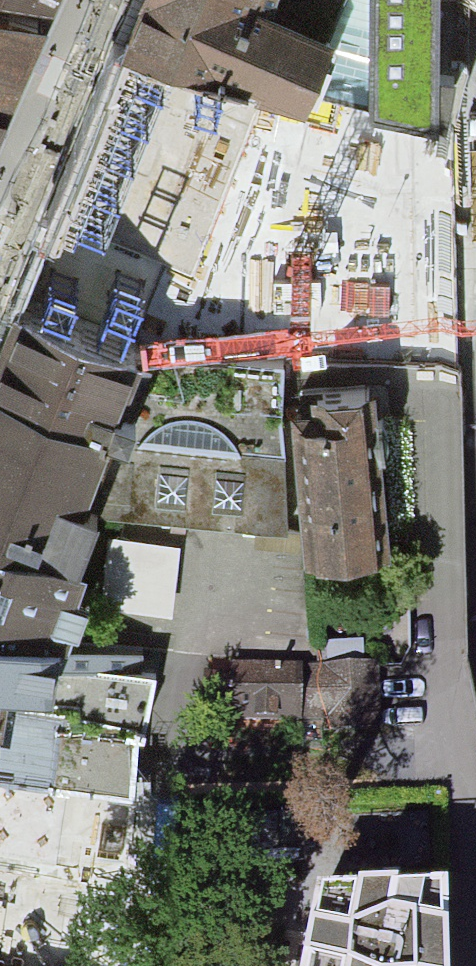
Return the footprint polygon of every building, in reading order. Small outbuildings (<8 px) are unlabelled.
[(9,93),(45,3),(33,0),(0,0),(0,89),(9,93)] [(128,7),(319,77),(344,14),(308,0),(131,0),(128,7)] [(344,14),(319,77),(428,117),(435,0),(308,0),(344,14)] [(128,7),(16,312),(144,359),(283,362),(423,365),(428,117),(319,77),(128,7)] [(9,93),(0,89),(0,111),(9,93)] [(16,312),(0,352),(0,539),(90,557),(100,533),(86,529),(96,506),(289,526),(283,362),(144,359),(16,312)] [(376,388),(296,394),(308,548),(387,542),(378,417),(376,388)] [(178,611),(185,542),(114,535),(107,604),(178,611)] [(67,642),(90,557),(0,539),(0,631),(67,642)] [(67,642),(0,631),(0,713),(137,744),(144,746),(159,658),(67,642)] [(312,667),(214,665),(213,720),(311,721),(312,667)] [(381,668),(312,667),(311,721),(380,723),(381,668)] [(137,744),(0,713),(0,786),(132,806),(137,744)] [(321,895),(305,965),(450,965),(449,899),(321,895)]
